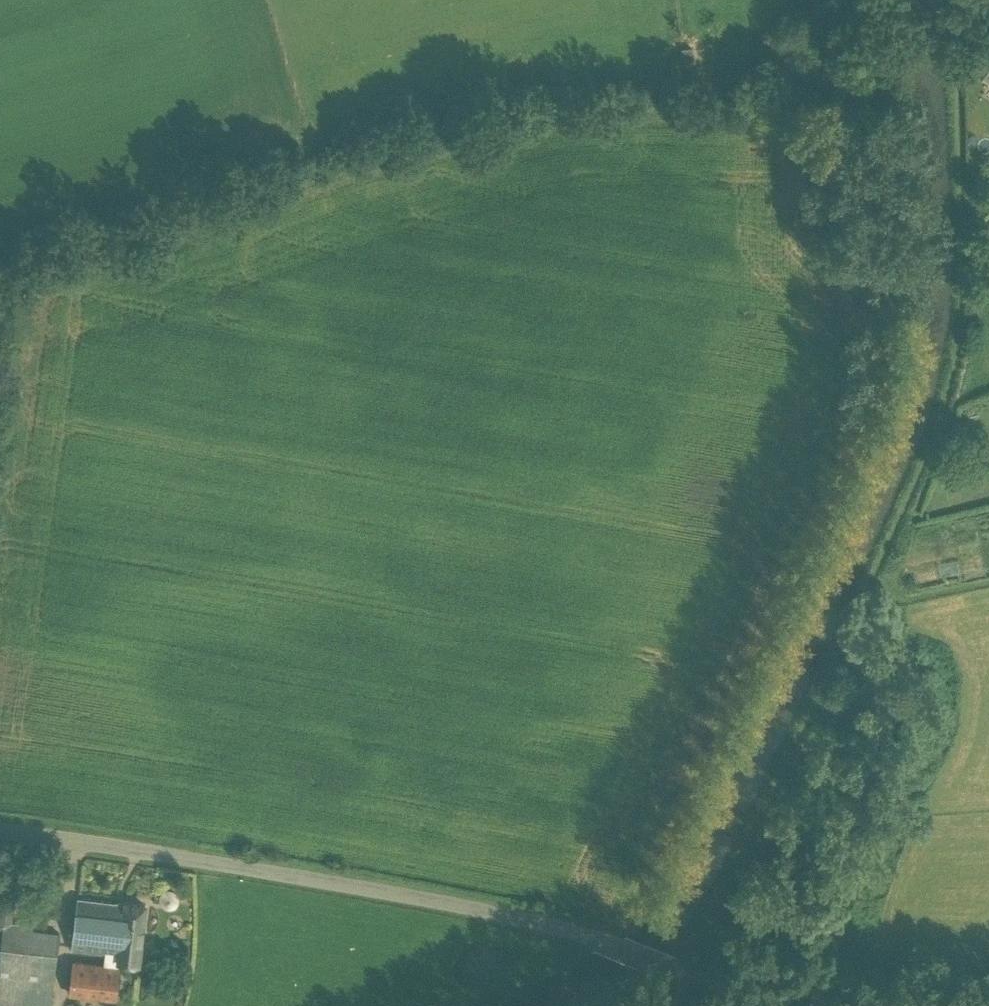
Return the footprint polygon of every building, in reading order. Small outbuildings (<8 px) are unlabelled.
[(683,62),(694,61),(692,47),(681,48),(683,62)] [(125,904),(78,898),(72,950),(111,954),(110,965),(71,961),(67,992),(115,997),(119,961),(139,963),(146,905),(125,902),(125,904)] [(60,933),(32,929),(33,925),(12,922),(14,902),(0,900),(0,944),(0,948),(0,1005),(50,1005),(60,933)]
